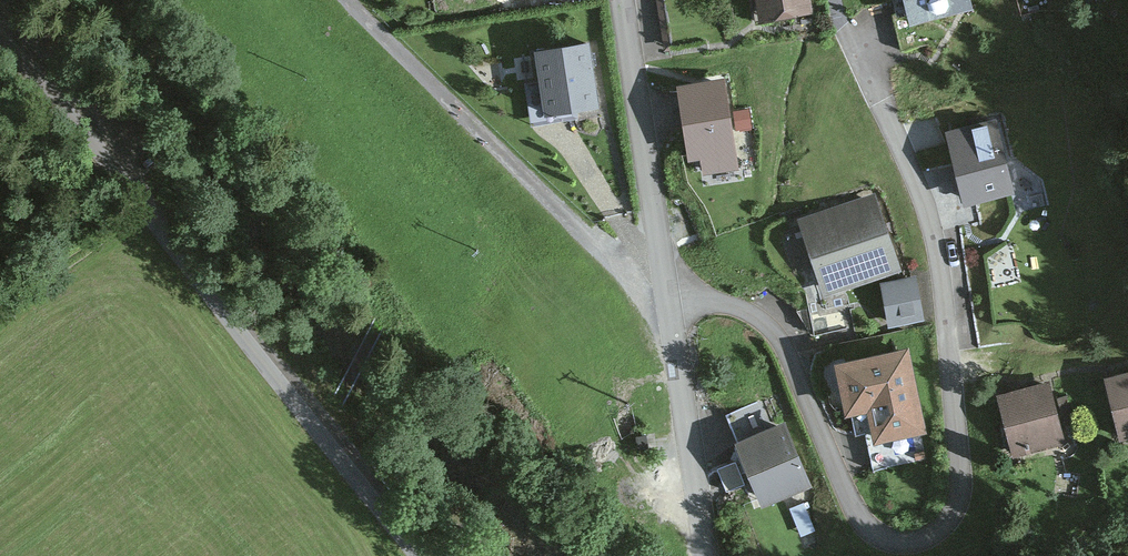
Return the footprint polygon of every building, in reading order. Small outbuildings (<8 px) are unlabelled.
[(763,17),(808,10),(806,0),(760,0),(763,17)] [(915,18),(965,5),(964,0),(910,0),(915,18)] [(586,48),(540,55),(549,110),(594,103),(586,48)] [(720,84),(680,90),(689,145),(728,139),(720,84)] [(1010,190),(994,124),(950,134),(966,200),(1010,190)] [(871,201),(804,223),(826,291),(894,268),(871,201)] [(915,278),(882,284),(890,325),(923,318),(915,278)] [(905,355),(837,370),(847,411),(869,406),(877,439),(921,429),(905,355)] [(1112,381),(1125,436),(1127,435),(1127,378),(1112,381)] [(1046,389),(1002,400),(1016,451),(1059,440),(1046,389)] [(782,428),(740,445),(764,501),(805,484),(782,428)]
